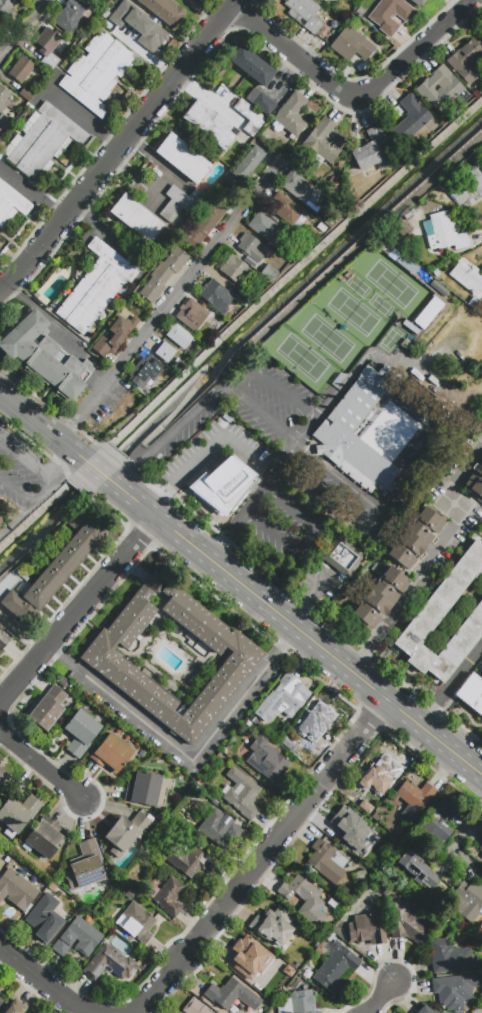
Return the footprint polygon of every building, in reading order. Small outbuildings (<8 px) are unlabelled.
[(2,18),(0,20),(0,0),(12,0),(15,2),(11,8),(14,10),(9,16),(7,14),(3,19),(2,18)] [(64,4),(67,0),(77,0),(80,2),(81,0),(88,6),(87,7),(82,14),(83,15),(79,19),(82,21),(73,32),(65,26),(63,29),(53,21),(65,5),(64,4)] [(99,9),(89,0),(102,0),(105,2),(99,9)] [(108,18),(123,0),(125,0),(169,34),(160,46),(159,45),(153,53),(137,40),(141,36),(124,22),(120,27),(108,18)] [(139,2),(136,0),(167,0),(171,0),(186,12),(173,29),(160,18),(160,17),(140,1),(139,2)] [(283,3),(285,0),(312,0),(320,6),(312,16),(322,23),(313,34),(286,13),(289,8),(283,3)] [(367,16),(379,0),(402,0),(415,10),(405,22),(394,13),(393,16),(391,15),(389,17),(399,25),(389,38),(378,28),(379,26),(367,16)] [(359,6),(364,10),(360,15),(355,12),(359,6)] [(375,47),(365,59),(355,51),(347,61),(328,46),(346,24),(375,47)] [(47,26),(62,38),(51,52),(60,59),(51,71),(40,62),(45,56),(39,51),(42,47),(35,41),(47,26)] [(101,119),(58,85),(66,75),(69,78),(71,76),(66,71),(80,53),(86,57),(88,54),(83,49),(98,30),(103,35),(105,32),(133,54),(131,56),(136,60),(121,79),(116,75),(113,79),(117,82),(109,91),(111,92),(103,102),(98,98),(97,100),(109,109),(101,119)] [(472,37),(481,48),(481,72),(468,84),(446,59),(457,50),(462,56),(464,54),(459,49),(472,37)] [(275,72),(263,88),(228,60),(241,44),(275,72)] [(22,54),(40,69),(33,78),(29,74),(21,84),(7,73),(22,54)] [(431,73),(442,63),(471,95),(462,103),(456,97),(439,112),(426,97),(441,84),(431,73)] [(5,130),(0,126),(0,115),(1,114),(0,113),(0,85),(11,93),(4,103),(7,106),(2,112),(12,120),(5,130)] [(20,94),(25,87),(33,93),(28,100),(20,94)] [(277,105),(268,116),(260,110),(259,111),(244,99),(254,87),(277,105)] [(294,88),(308,100),(297,113),(309,122),(296,138),(295,137),(292,140),(287,137),(290,133),(282,127),(277,133),(270,127),(275,120),(272,118),(284,103),(283,102),(294,88)] [(432,117),(401,145),(389,132),(408,114),(398,103),(399,102),(410,92),(432,117)] [(266,118),(252,137),(242,129),(249,121),(232,107),(240,97),(266,118)] [(222,152),(180,119),(197,98),(232,126),(231,128),(237,132),(222,152)] [(33,182),(4,159),(6,156),(2,153),(17,134),(21,138),(25,133),(20,129),(34,111),(40,115),(41,114),(37,111),(45,100),(90,135),(81,147),(72,140),(56,159),(53,156),(50,160),(53,163),(46,173),(43,170),(33,182)] [(324,116),(335,126),(329,134),(330,135),(333,131),(346,142),(341,148),(342,149),(329,165),(323,159),(318,166),(311,160),(310,162),(296,150),(324,116)] [(359,171),(350,152),(353,151),(352,149),(358,146),(359,148),(365,145),(364,143),(368,141),(369,143),(371,142),(365,130),(379,123),(398,161),(364,178),(360,170),(359,171)] [(154,152),(169,132),(212,166),(197,186),(154,152)] [(243,183),(231,174),(255,145),(266,154),(252,172),(254,173),(251,176),(250,176),(243,183)] [(278,185),(291,168),(323,194),(318,201),(322,204),(315,212),(304,202),(302,205),(278,185)] [(474,168),(481,178),(481,190),(479,187),(476,190),(479,193),(472,199),(470,196),(460,205),(448,191),(474,168)] [(328,181),(332,176),(340,182),(336,187),(328,181)] [(2,229),(0,228),(0,179),(36,207),(27,218),(17,210),(2,229)] [(146,189),(138,198),(127,189),(134,179),(146,189)] [(194,188),(205,196),(190,215),(182,208),(170,223),(159,214),(170,199),(164,194),(172,184),(188,197),(194,188)] [(123,193),(123,192),(164,224),(149,244),(108,212),(123,193)] [(274,199),(279,192),(305,212),(302,215),(307,219),(298,231),(273,212),(280,203),(274,199)] [(181,239),(189,229),(192,232),(199,223),(195,220),(211,200),(225,212),(204,239),(195,250),(181,239)] [(258,210),(283,230),(272,245),(262,237),(247,225),(258,210)] [(413,216),(406,221),(402,215),(409,210),(413,216)] [(457,234),(469,231),(470,234),(473,246),(456,250),(454,244),(438,249),(435,235),(425,237),(421,222),(431,219),(429,215),(447,210),(450,223),(454,222),(457,234)] [(240,238),(244,232),(247,234),(248,233),(254,238),(261,243),(258,247),(260,248),(258,250),(264,255),(258,263),(237,247),(241,242),(238,240),(240,238)] [(95,236),(138,271),(130,281),(127,279),(83,335),(55,313),(99,257),(87,247),(95,236)] [(387,254),(380,248),(384,243),(391,249),(387,254)] [(176,246),(189,256),(176,273),(174,271),(163,284),(166,286),(152,303),(139,293),(152,276),(150,275),(162,260),(164,262),(176,246)] [(242,279),(238,284),(219,269),(231,253),(250,269),(245,275),(244,274),(241,278),(242,279)] [(480,276),(481,274),(481,288),(475,296),(448,275),(460,260),(470,268),(472,265),(479,270),(476,273),(480,276)] [(271,284),(261,275),(269,266),(279,274),(271,284)] [(232,300),(225,309),(220,304),(216,309),(198,295),(203,289),(202,287),(204,284),(206,285),(211,279),(225,290),(223,293),(232,300)] [(255,298),(250,303),(247,301),(243,306),(233,298),(238,292),(241,295),(246,289),(255,298)] [(468,303),(473,295),(481,301),(476,309),(468,303)] [(195,332),(174,317),(180,309),(179,308),(181,304),(183,306),(189,299),(189,298),(209,314),(195,332)] [(2,339),(0,336),(0,334),(10,324),(14,328),(17,325),(14,321),(27,308),(30,312),(34,308),(50,323),(45,327),(49,331),(46,336),(82,364),(85,359),(90,362),(93,360),(99,364),(96,367),(84,383),(86,384),(72,401),(16,356),(12,360),(0,347),(0,341),(2,339)] [(119,311),(130,319),(133,315),(138,319),(135,323),(123,340),(111,331),(107,328),(119,311)] [(183,349),(165,335),(171,328),(169,327),(171,324),(173,325),(175,323),(193,337),(183,349)] [(395,330),(383,345),(379,342),(391,327),(395,330)] [(108,335),(111,331),(123,340),(116,349),(107,360),(90,347),(97,339),(98,340),(104,332),(108,335)] [(390,341),(398,331),(403,334),(396,345),(390,341)] [(155,353),(164,341),(176,351),(167,363),(155,353)] [(154,379),(147,374),(139,384),(128,375),(141,357),(144,360),(149,354),(165,366),(154,379)] [(365,364),(376,373),(377,372),(399,389),(390,400),(382,394),(351,434),(358,439),(387,402),(388,401),(421,426),(432,436),(407,468),(404,465),(392,479),(398,483),(390,493),(385,489),(383,492),(381,490),(378,493),(374,489),(371,492),(323,454),(316,455),(315,445),(322,445),(323,444),(312,435),(327,416),(327,417),(360,376),(357,374),(365,364)] [(121,382),(129,388),(127,393),(118,386),(121,382)] [(270,448),(267,452),(257,444),(260,440),(270,448)] [(250,494),(247,491),(231,511),(230,510),(223,518),(192,492),(193,491),(187,487),(203,473),(207,475),(231,453),(263,479),(250,494)] [(478,465),(481,460),(481,503),(463,488),(465,485),(464,484),(472,473),(478,478),(480,475),(471,468),(475,463),(478,465)] [(416,500),(408,509),(398,500),(405,491),(416,500)] [(434,509),(446,519),(443,522),(445,523),(437,533),(431,529),(428,532),(433,537),(418,556),(413,553),(411,556),(416,560),(408,570),(398,562),(396,566),(383,556),(387,552),(386,551),(422,504),(424,506),(425,505),(433,511),(434,509)] [(16,617),(0,604),(0,602),(11,590),(20,598),(77,532),(67,523),(73,516),(74,516),(80,510),(89,517),(91,515),(109,530),(28,626),(23,622),(19,626),(13,621),(16,617)] [(348,581),(321,559),(339,537),(366,558),(348,581)] [(476,541),(481,545),(481,572),(475,581),(474,579),(421,647),(437,659),(481,602),(481,637),(444,685),(427,672),(424,677),(407,664),(410,659),(394,646),(476,541)] [(410,583),(402,594),(396,589),(394,592),(400,596),(384,617),(377,612),(376,614),(382,619),(374,630),(372,629),(369,632),(349,616),(352,611),(350,609),(387,563),(405,578),(410,583)] [(234,629),(264,653),(190,746),(78,658),(102,627),(105,630),(141,584),(143,585),(155,571),(168,581),(233,632),(234,629)] [(11,637),(0,652),(0,629),(11,637)] [(252,712),(271,689),(274,691),(279,683),(278,682),(287,670),(300,681),(299,683),(304,686),(303,686),(311,693),(290,719),(282,712),(283,710),(279,707),(276,711),(277,712),(267,724),(252,712)] [(471,672),(481,681),(481,691),(478,696),(481,698),(481,696),(481,717),(453,694),(471,672)] [(27,716),(53,683),(67,695),(59,705),(65,709),(46,732),(27,716)] [(317,695),(327,703),(323,708),(329,712),(331,711),(336,715),(316,741),(317,742),(316,742),(298,728),(304,720),(300,717),(317,695)] [(63,749),(72,738),(61,728),(78,707),(102,726),(88,743),(90,745),(80,757),(79,756),(77,759),(63,749)] [(90,759),(86,756),(98,742),(100,743),(110,731),(134,751),(114,775),(102,765),(100,768),(90,759)] [(261,732),(270,739),(267,744),(290,762),(285,769),(287,769),(282,776),(286,779),(278,788),(245,762),(253,751),(249,748),(261,732)] [(376,789),(362,778),(382,754),(385,757),(388,754),(395,760),(396,759),(406,767),(389,788),(381,782),(376,789)] [(224,775),(232,765),(262,788),(254,798),(255,799),(252,803),(261,810),(256,817),(255,816),(250,822),(238,813),(239,812),(221,798),(231,786),(232,787),(235,784),(224,775)] [(12,778),(0,794),(0,769),(12,778)] [(136,770),(162,775),(156,807),(132,802),(132,803),(123,801),(128,779),(134,780),(136,770)] [(395,794),(406,780),(415,787),(416,786),(420,789),(426,781),(437,790),(430,799),(429,798),(411,821),(401,813),(408,803),(395,794)] [(17,833),(0,820),(0,808),(10,795),(21,804),(31,792),(44,802),(31,818),(30,817),(17,833)] [(443,799),(454,808),(443,823),(452,830),(442,842),(439,839),(437,841),(419,827),(426,817),(427,818),(443,799)] [(213,807),(224,815),(225,814),(233,820),(232,822),(245,831),(239,838),(234,834),(233,836),(230,834),(220,847),(196,830),(213,807)] [(325,828),(334,816),(342,822),(345,818),(346,819),(354,809),(368,820),(357,835),(362,839),(356,847),(350,843),(349,845),(336,835),(335,836),(325,828)] [(140,810),(148,816),(149,815),(154,819),(152,821),(153,822),(139,839),(136,837),(119,859),(108,851),(113,844),(103,837),(121,814),(131,821),(140,810)] [(43,815),(60,828),(58,831),(65,837),(48,860),(23,840),(43,815)] [(78,843),(94,837),(102,859),(99,861),(105,877),(71,891),(64,873),(71,870),(68,860),(82,855),(78,843)] [(311,847),(318,837),(329,845),(329,844),(337,850),(336,852),(346,860),(341,867),(346,871),(334,886),(305,863),(315,850),(311,847)] [(219,863),(211,874),(204,869),(202,872),(199,869),(191,879),(165,859),(175,846),(187,855),(195,844),(219,863)] [(396,862),(400,857),(399,856),(402,853),(404,854),(407,850),(422,861),(421,862),(440,877),(431,890),(421,882),(419,885),(412,879),(414,876),(396,862)] [(6,895),(0,902),(0,877),(8,866),(40,891),(23,913),(8,901),(10,899),(6,895)] [(351,873),(364,869),(367,878),(354,882),(351,873)] [(276,891),(284,881),(288,884),(297,874),(309,883),(309,882),(322,892),(318,897),(324,902),(322,905),(326,909),(323,913),(327,916),(317,929),(296,912),(305,901),(294,893),(288,900),(276,891)] [(183,906),(173,919),(164,912),(165,911),(151,901),(171,875),(185,886),(178,896),(179,898),(177,901),(183,906)] [(472,880),(481,888),(481,915),(479,913),(471,924),(451,908),(460,897),(456,894),(465,882),(469,885),(472,880)] [(47,892),(59,902),(52,912),(63,921),(44,944),(33,935),(36,930),(24,921),(47,892)] [(406,936),(391,938),(387,897),(399,896),(400,901),(407,900),(408,914),(430,931),(418,945),(406,936)] [(152,935),(144,945),(135,938),(133,941),(121,931),(123,928),(115,922),(132,900),(157,920),(148,931),(152,935)] [(249,928),(259,916),(262,919),(265,916),(263,915),(268,908),(273,912),(278,905),(294,918),(289,925),(294,930),(286,940),(284,940),(282,943),(283,944),(277,951),(264,940),(263,940),(252,932),(253,931),(249,928)] [(386,943),(370,945),(369,940),(356,942),(356,940),(349,941),(347,923),(353,922),(353,915),(372,913),(372,909),(382,908),(386,943)] [(76,915),(103,936),(86,958),(75,949),(80,943),(75,939),(62,957),(50,948),(76,915)] [(429,939),(449,937),(450,944),(451,943),(452,948),(460,947),(461,949),(470,948),(471,956),(477,955),(479,967),(433,972),(429,939)] [(246,938),(270,957),(257,974),(252,971),(249,974),(225,956),(233,945),(237,949),(246,938)] [(343,985),(335,995),(312,978),(332,951),(329,948),(335,939),(341,944),(362,960),(353,971),(348,967),(337,981),(343,985)] [(127,956),(136,962),(134,965),(137,967),(128,978),(125,976),(122,980),(112,972),(110,974),(104,969),(94,981),(81,971),(104,942),(125,958),(127,956)] [(433,993),(431,978),(478,973),(480,987),(471,988),(472,998),(463,999),(464,1010),(453,1011),(453,1009),(446,1010),(446,1005),(439,1006),(438,992),(433,993)] [(204,995),(212,984),(219,990),(222,986),(224,987),(232,976),(263,1000),(255,1011),(237,997),(226,1011),(214,1002),(214,1003),(204,995)] [(321,1011),(321,1012),(284,1012),(282,999),(288,998),(288,996),(293,990),(295,990),(295,991),(312,989),(312,995),(314,995),(316,1011),(321,1011)] [(209,1011),(212,1012),(187,1012),(183,1010),(193,996),(210,1009),(209,1011)] [(26,1007),(22,1012),(4,1012),(15,998),(26,1007)] [(423,1004),(436,1012),(416,1012),(423,1004)]
